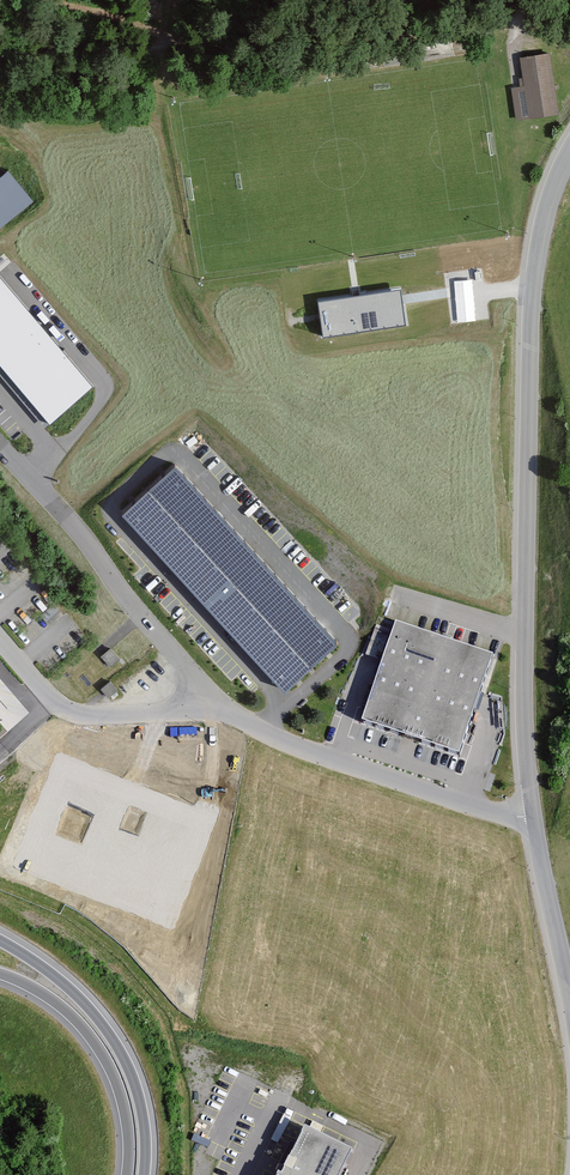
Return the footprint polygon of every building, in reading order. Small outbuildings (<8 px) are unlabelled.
[(513,121),(557,115),(548,54),(517,58),(520,79),(516,79),(517,87),(508,89),(513,121)] [(36,202),(9,169),(0,176),(0,230),(36,202)] [(0,278),(0,367),(49,426),(93,389),(0,278)] [(401,288),(319,301),(325,337),(406,324),(401,288)] [(175,468),(122,516),(285,694),(338,646),(175,468)] [(494,659),(394,626),(358,727),(455,760),(494,659)] [(112,645),(103,653),(111,664),(120,656),(112,645)] [(276,1174),(338,1174),(351,1149),(305,1127),(282,1173),(278,1171),(276,1174)]
